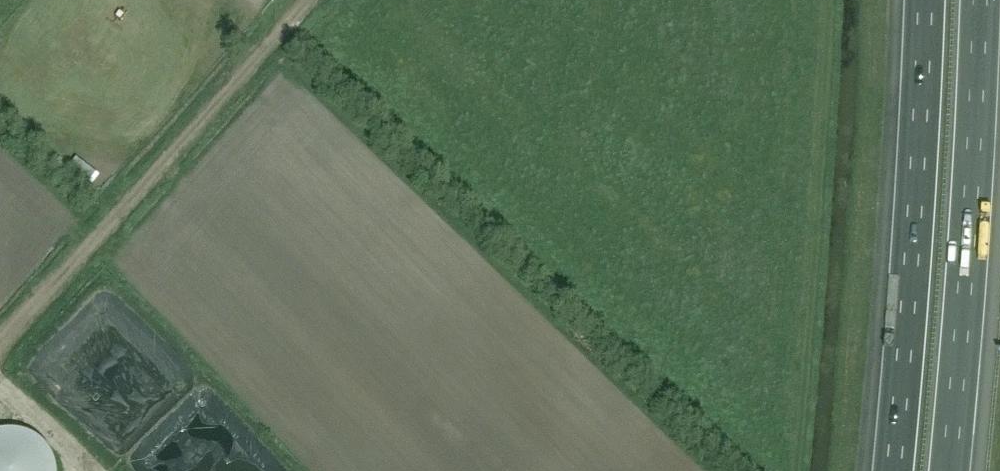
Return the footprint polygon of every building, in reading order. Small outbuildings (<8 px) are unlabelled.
[(56,468),(55,464),(54,460),(53,457),(51,453),(49,450),(46,447),(44,444),(41,441),(38,439),(34,437),(31,435),(27,433),(23,432),(19,431),(15,431),(11,430),(7,431),(4,431),(0,432),(0,470),(57,470),(56,468)]
